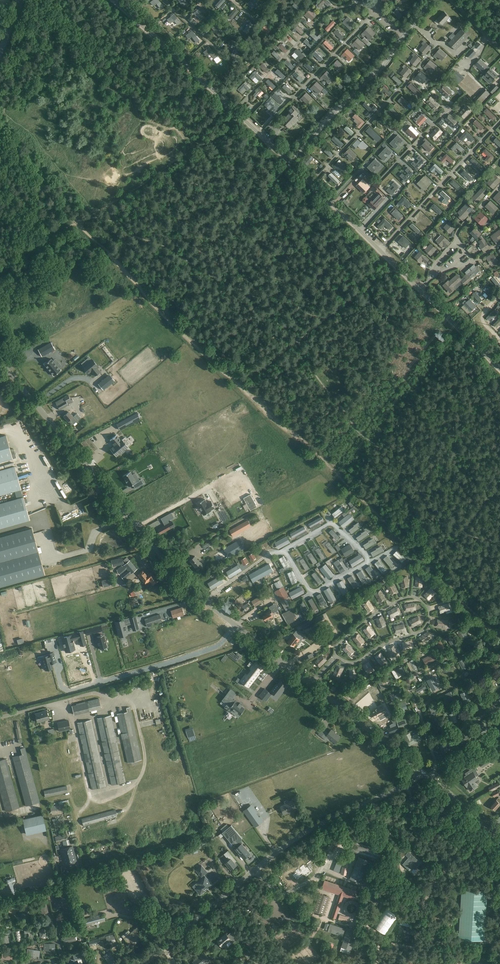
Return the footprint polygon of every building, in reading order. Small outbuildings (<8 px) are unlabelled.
[(150,2),(153,5),(156,3),(160,8),(164,5),(163,4),(162,4),(158,0),(153,0),(150,2)] [(218,8),(225,1),(224,0),(220,0),(215,6),(218,8)] [(247,4),(252,8),(259,0),(250,0),(247,4)] [(296,12),(300,9),(301,10),(303,8),(295,0),(294,0),(292,2),(294,4),(291,7),(296,12)] [(196,9),(193,11),(194,12),(195,14),(194,14),(196,15),(201,20),(204,17),(201,13),(205,10),(201,6),(197,10),(197,9),(196,9)] [(236,8),(228,17),(231,20),(239,11),(236,8)] [(403,15),(396,9),(393,13),(399,19),(403,15)] [(444,12),(437,19),(443,25),(450,17),(444,12)] [(171,17),(167,20),(170,23),(174,20),(177,24),(180,22),(179,20),(180,20),(178,18),(177,18),(174,13),(171,16),(171,17)] [(308,14),(306,17),(313,23),(315,20),(311,17),(312,16),(310,15),(308,14)] [(344,21),(343,23),(350,29),(353,27),(348,23),(351,19),(348,17),(346,19),(345,18),(343,20),(344,21)] [(249,19),(242,26),(245,28),(251,21),(249,19)] [(266,23),(262,29),(268,34),(272,29),(269,27),(269,26),(266,23)] [(215,32),(220,38),(223,35),(219,30),(221,29),(217,24),(214,26),(214,25),(211,27),(212,28),(211,28),(214,31),(213,31),(214,33),(215,32)] [(295,28),(293,30),(295,32),(297,30),(301,34),(304,32),(302,30),(303,29),(301,28),(300,29),(297,26),(295,28)] [(369,27),(362,34),(364,36),(365,35),(370,39),(375,33),(369,27)] [(461,29),(448,43),(455,50),(469,36),(461,29)] [(189,33),(186,36),(188,39),(191,36),(196,43),(199,40),(196,36),(197,36),(195,34),(192,31),(191,30),(188,32),(189,33)] [(313,32),(310,35),(316,40),(314,41),(316,43),(323,36),(321,33),(318,37),(313,32)] [(358,38),(351,45),(354,47),(355,46),(359,50),(365,45),(358,38)] [(232,41),(230,46),(231,47),(234,49),(231,55),(235,57),(238,51),(239,51),(240,47),(236,45),(237,43),(232,41)] [(424,45),(419,50),(425,54),(431,47),(424,41),(422,43),(424,45)] [(305,46),(313,54),(316,51),(307,43),(305,46)] [(324,49),(333,54),(335,51),(326,45),(324,49)] [(206,50),(203,52),(206,55),(209,53),(214,59),(217,57),(210,47),(209,47),(208,46),(205,49),(206,50)] [(297,49),(294,52),(299,56),(296,59),(299,62),(306,54),(304,52),(302,54),(297,49)] [(348,49),(341,56),(343,58),(345,57),(349,61),(354,55),(348,49)] [(440,49),(434,56),(436,58),(437,56),(442,60),(447,55),(440,49)] [(467,55),(470,58),(476,52),(472,49),(467,55)] [(414,56),(410,61),(415,66),(421,59),(414,53),(412,55),(414,56)] [(482,71),(487,65),(480,59),(475,65),(482,71)] [(337,60),(331,67),(333,69),(334,68),(339,72),(344,67),(337,60)] [(430,60),(424,67),(427,69),(428,68),(432,72),(437,66),(430,60)] [(288,64),(286,66),(292,74),(295,72),(288,64)] [(404,68),(400,73),(406,78),(412,71),(405,64),(403,67),(404,68)] [(495,72),(490,68),(483,76),(490,83),(496,76),(494,73),(495,72)] [(255,71),(250,77),(253,79),(255,77),(259,80),(262,78),(255,71)] [(327,71),(320,78),(323,80),(324,79),(329,83),(334,78),(327,71)] [(456,71),(450,77),(458,85),(465,79),(456,71)] [(421,72),(415,79),(417,81),(418,80),(423,84),(428,78),(421,72)] [(284,84),(287,81),(279,74),(276,77),(284,84)] [(302,88),(305,84),(296,76),(293,80),(302,88)] [(244,83),(238,89),(240,92),(244,88),(247,91),(250,88),(247,85),(248,84),(246,81),(244,83)] [(317,82),(310,88),(312,91),(314,89),(319,94),(324,88),(317,82)] [(422,94),(411,83),(408,86),(417,95),(418,94),(420,95),(422,94)] [(499,87),(495,84),(490,90),(493,93),(499,87)] [(444,85),(439,90),(447,97),(451,92),(444,85)] [(475,95),(473,98),(480,104),(490,94),(484,88),(477,97),(475,95)] [(306,93),(300,100),(302,102),(303,100),(307,103),(312,98),(306,93)] [(436,110),(440,105),(431,97),(426,102),(436,110)] [(271,107),(272,108),(269,111),(272,115),(279,107),(274,102),(275,101),(273,99),(271,101),(272,102),(270,104),(272,106),(271,107)] [(370,117),(378,108),(375,105),(372,108),(365,102),(363,104),(369,110),(366,114),(370,117)] [(290,112),(282,120),(290,128),(296,122),(296,123),(299,120),(296,117),(299,113),(298,112),(300,111),(293,105),(292,107),(291,106),(288,110),(290,112)] [(464,118),(472,110),(467,106),(459,114),(464,118)] [(496,117),(487,109),(484,112),(493,121),(496,117)] [(423,114),(416,122),(420,126),(427,119),(423,114)] [(449,114),(445,119),(452,126),(457,121),(449,114)] [(357,116),(354,118),(355,119),(355,120),(356,121),(357,121),(362,125),(365,122),(357,116)] [(473,123),(481,130),(484,127),(476,120),(473,123)] [(387,132),(389,130),(383,122),(380,124),(387,132)] [(406,131),(414,139),(419,134),(411,126),(406,131)] [(443,132),(438,127),(430,135),(435,140),(443,132)] [(352,140),(355,137),(348,131),(345,134),(352,140)] [(471,142),(475,138),(467,131),(460,138),(463,141),(467,138),(471,142)] [(398,134),(390,143),(396,148),(398,145),(395,143),(398,140),(401,143),(404,140),(398,134)] [(442,134),(434,142),(436,144),(444,137),(442,134)] [(344,145),(335,136),(333,138),(334,139),(334,140),(341,147),(344,145)] [(434,147),(425,139),(423,141),(425,142),(422,145),(429,152),(434,147)] [(361,142),(356,147),(358,150),(360,148),(363,151),(364,150),(368,151),(370,149),(365,144),(364,145),(361,142)] [(457,142),(452,148),(454,151),(457,148),(462,152),(465,149),(457,142)] [(386,147),(378,155),(384,161),(387,158),(384,155),(386,152),(389,155),(392,152),(386,147)] [(486,148),(483,151),(491,159),(494,156),(486,148)] [(334,155),(327,149),(324,152),(331,158),(334,155)] [(357,156),(349,149),(343,155),(351,163),(357,156)] [(454,161),(446,154),(441,161),(444,163),(447,160),(452,164),(454,161)] [(314,159),(309,155),(303,161),(308,165),(314,159)] [(419,155),(417,157),(420,160),(417,163),(414,160),(412,163),(417,169),(425,160),(419,155)] [(473,157),(470,160),(475,165),(474,167),(477,170),(479,168),(482,165),(473,157)] [(373,173),(375,170),(372,167),(375,165),(378,167),(381,164),(375,159),(367,167),(373,173)] [(339,160),(335,165),(343,172),(348,168),(339,160)] [(443,172),(436,164),(430,170),(433,173),(436,170),(441,175),(443,172)] [(403,172),(400,175),(406,181),(414,172),(408,167),(405,170),(408,172),(406,175),(403,172)] [(327,173),(335,182),(338,179),(329,171),(327,173)] [(473,178),(465,171),(461,174),(470,182),(473,178)] [(499,182),(499,179),(495,174),(490,178),(486,182),(493,189),(497,185),(499,182)] [(431,184),(424,177),(417,184),(425,191),(431,184)] [(370,187),(363,179),(356,186),(364,194),(370,187)] [(458,189),(461,187),(453,180),(451,182),(458,189)] [(392,190),(389,187),(386,190),(392,195),(400,187),(394,182),(392,184),(395,187),(392,190)] [(482,187),(471,198),(477,204),(487,193),(482,187)] [(442,191),(440,194),(445,198),(442,201),(445,204),(450,198),(442,191)] [(373,200),(369,204),(375,210),(379,206),(379,205),(385,198),(380,193),(374,200),(373,200)] [(412,205),(404,197),(396,206),(398,209),(400,207),(402,208),(404,205),(408,209),(412,205)] [(490,200),(485,206),(493,214),(498,208),(490,200)] [(467,203),(457,212),(460,215),(458,216),(463,221),(469,215),(468,214),(473,208),(467,203)] [(435,204),(432,207),(441,214),(443,211),(435,204)] [(403,216),(394,208),(390,212),(399,221),(403,216)] [(372,213),(368,209),(362,215),(366,219),(372,213)] [(481,211),(474,218),(482,226),(489,219),(481,211)] [(429,223),(431,220),(424,214),(422,217),(429,223)] [(386,219),(379,226),(382,229),(386,225),(391,230),(394,227),(386,219)] [(449,221),(443,227),(450,234),(456,227),(449,221)] [(418,233),(420,230),(413,223),(411,226),(418,233)] [(474,233),(472,235),(476,239),(482,233),(475,227),(472,230),(474,233)] [(490,236),(496,244),(499,241),(499,229),(490,236)] [(442,234),(436,241),(442,247),(443,246),(446,248),(450,243),(447,241),(448,240),(442,234)] [(403,236),(398,242),(406,248),(410,243),(403,236)] [(484,237),(478,241),(480,244),(479,245),(484,252),(490,247),(484,237)] [(430,243),(425,250),(431,256),(437,249),(430,243)] [(420,251),(414,257),(420,262),(423,260),(426,263),(429,259),(426,256),(420,251)] [(498,260),(493,252),(486,257),(491,265),(498,260)] [(465,271),(471,278),(480,271),(474,264),(465,271)] [(465,277),(461,281),(464,285),(471,279),(466,273),(463,275),(465,277)] [(448,281),(444,285),(450,292),(455,288),(453,287),(461,280),(457,275),(449,282),(448,281)] [(499,289),(499,284),(495,277),(492,280),(499,289)] [(486,287),(485,288),(484,289),(484,290),(490,295),(492,293),(486,287)] [(479,302),(482,300),(475,292),(472,294),(479,302)] [(465,302),(464,305),(470,311),(475,307),(468,300),(465,302)] [(496,314),(493,311),(485,319),(488,322),(492,318),(493,318),(495,317),(494,316),(496,314)] [(42,356),(55,349),(51,342),(38,349),(42,356)] [(51,359),(44,364),(54,376),(60,370),(59,368),(61,366),(58,362),(56,364),(51,359)] [(95,376),(100,371),(96,367),(98,366),(92,359),(83,367),(88,374),(91,371),(95,376)] [(106,376),(98,384),(103,390),(115,381),(111,376),(108,379),(106,377),(106,376)] [(51,400),(68,389),(65,384),(48,395),(51,400)] [(64,397),(68,404),(70,403),(70,402),(72,400),(68,395),(64,397)] [(68,404),(64,397),(55,402),(60,410),(68,405),(68,404)] [(193,414),(184,420),(188,427),(200,420),(194,410),(191,412),(193,414)] [(69,412),(64,416),(68,421),(69,422),(72,425),(81,418),(77,413),(73,417),(69,412)] [(119,429),(138,419),(135,413),(126,418),(116,423),(119,428),(119,429)] [(5,433),(0,435),(0,460),(12,457),(5,433)] [(110,434),(104,438),(109,445),(108,446),(112,452),(123,443),(118,437),(115,440),(110,434)] [(0,469),(0,494),(14,490),(21,488),(14,465),(0,469)] [(136,481),(132,475),(130,471),(123,475),(129,486),(133,484),(135,488),(144,483),(141,479),(139,480),(136,481)] [(239,496),(246,492),(243,487),(245,486),(240,478),(228,485),(233,493),(236,491),(239,496)] [(0,503),(0,529),(29,520),(23,497),(21,489),(15,491),(17,498),(0,503)] [(251,494),(244,498),(250,510),(257,506),(251,494)] [(204,515),(212,511),(211,510),(215,508),(212,501),(208,503),(205,499),(198,503),(204,515)] [(345,510),(342,506),(332,514),(335,518),(345,510)] [(346,520),(341,525),(343,528),(351,521),(353,520),(355,519),(350,513),(344,518),(346,520)] [(313,521),(308,524),(312,530),(316,527),(315,525),(319,522),(324,520),(322,516),(313,521)] [(248,520),(229,530),(233,537),(252,526),(248,520)] [(165,526),(158,530),(160,534),(174,526),(172,522),(169,523),(168,521),(164,524),(165,526)] [(359,523),(354,526),(349,530),(352,534),(362,526),(359,523)] [(300,529),(290,534),(292,538),(295,536),(302,533),(303,535),(308,532),(304,526),(300,529)] [(32,528),(0,537),(0,587),(45,575),(32,528)] [(340,538),(332,529),(329,532),(337,540),(340,538)] [(362,534),(356,537),(359,541),(369,534),(366,531),(362,534)] [(280,540),(275,543),(277,545),(281,543),(283,546),(290,542),(287,536),(280,540)] [(376,543),(374,539),(369,541),(363,545),(366,549),(376,543)] [(240,540),(225,548),(229,555),(230,557),(245,549),(240,540)] [(336,551),(329,542),(326,544),(333,553),(336,551)] [(350,544),(341,549),(345,557),(351,553),(349,549),(352,548),(350,544)] [(304,556),(307,554),(300,546),(297,548),(304,556)] [(325,557),(319,547),(315,549),(322,560),(325,557)] [(382,547),(371,552),(373,557),(384,551),(382,547)] [(405,559),(396,551),(393,554),(402,562),(405,559)] [(318,562),(311,552),(307,554),(314,565),(318,562)] [(360,554),(356,556),(349,561),(353,567),(364,560),(360,554)] [(195,556),(189,560),(195,567),(198,564),(201,567),(203,566),(195,556)] [(283,556),(279,558),(285,569),(289,566),(283,556)] [(395,565),(388,556),(384,559),(392,568),(395,565)] [(113,567),(124,564),(122,557),(111,560),(113,567)] [(310,568),(303,558),(300,560),(306,570),(310,568)] [(338,559),(334,563),(341,573),(345,570),(338,559)] [(117,571),(120,574),(126,569),(128,571),(121,576),(124,579),(137,568),(130,560),(117,571)] [(382,573),(386,570),(379,560),(375,564),(382,573)] [(238,564),(226,572),(229,575),(233,573),(234,575),(242,571),(238,564)] [(253,582),(255,581),(261,578),(274,571),(270,564),(249,575),(253,582)] [(320,569),(328,579),(334,575),(326,564),(320,569)] [(370,565),(365,568),(373,579),(377,575),(370,565)] [(152,572),(147,576),(142,570),(137,574),(142,580),(143,580),(146,584),(149,581),(153,585),(159,581),(152,572)] [(361,570),(357,573),(363,584),(368,581),(361,570)] [(297,582),(292,571),(287,573),(292,584),(297,582)] [(322,581),(315,572),(311,574),(319,584),(322,581)] [(352,575),(348,578),(354,589),(359,586),(352,575)] [(219,576),(208,583),(210,587),(214,584),(216,587),(224,582),(223,581),(220,576),(219,576)] [(407,576),(400,578),(403,588),(409,586),(407,576)] [(280,580),(274,583),(278,589),(284,586),(280,580)] [(341,586),(339,587),(343,595),(349,592),(343,580),(339,582),(341,586)] [(392,582),(387,586),(392,594),(397,591),(392,582)] [(140,593),(131,583),(128,585),(133,591),(136,594),(137,596),(140,593)] [(330,587),(326,589),(330,596),(327,597),(330,602),(336,599),(330,587)] [(298,588),(289,593),(292,599),(305,592),(303,589),(299,591),(298,588)] [(431,588),(424,595),(429,600),(436,592),(431,588)] [(380,590),(375,594),(380,602),(386,599),(380,590)] [(316,597),(321,607),(325,606),(319,595),(316,597)] [(434,595),(427,602),(430,604),(436,597),(434,595)] [(263,601),(260,596),(252,601),(255,606),(263,601)] [(300,618),(301,617),(298,613),(289,597),(284,600),(285,602),(287,607),(285,608),(286,611),(282,614),(287,624),(297,619),(298,619),(300,618)] [(307,602),(312,612),(316,610),(311,600),(307,602)] [(369,600),(363,604),(369,612),(374,608),(369,600)] [(304,602),(300,604),(301,607),(300,608),(303,612),(305,616),(310,614),(308,610),(304,602)] [(267,614),(263,616),(264,617),(263,618),(264,619),(265,620),(266,621),(269,619),(270,620),(274,618),(273,617),(271,614),(276,612),(277,611),(279,609),(276,603),(269,607),(271,610),(270,611),(266,613),(267,614)] [(414,603),(405,605),(406,611),(416,609),(414,603)] [(448,604),(438,607),(441,613),(450,610),(448,604)] [(184,614),(181,607),(171,611),(173,617),(184,614)] [(397,607),(388,612),(391,617),(400,613),(397,607)] [(349,610),(337,617),(341,626),(354,619),(349,610)] [(161,622),(159,614),(145,619),(147,627),(161,622)] [(323,614),(302,626),(304,630),(325,619),(323,614)] [(137,625),(134,616),(114,622),(118,635),(126,633),(123,625),(131,623),(132,626),(137,625)] [(382,616),(376,619),(380,628),(386,625),(382,616)] [(418,616),(409,621),(412,627),(421,622),(418,616)] [(404,624),(394,626),(396,633),(406,631),(404,624)] [(369,626),(363,630),(369,638),(375,634),(369,626)] [(293,634),(288,641),(291,644),(292,646),(293,645),(294,646),(299,640),(301,641),(304,636),(296,630),(293,634)] [(77,632),(77,634),(71,636),(71,635),(62,638),(66,652),(75,649),(72,640),(78,638),(80,645),(86,644),(82,631),(77,632)] [(460,631),(457,633),(459,637),(460,636),(462,639),(467,637),(463,631),(461,632),(460,631)] [(428,632),(419,637),(423,643),(431,637),(428,632)] [(105,634),(96,637),(98,645),(99,645),(101,645),(102,649),(109,647),(105,634)] [(358,634),(353,638),(360,646),(365,642),(358,634)] [(447,638),(444,639),(445,641),(448,640),(451,645),(455,643),(451,636),(447,638)] [(412,640),(402,643),(404,649),(414,647),(412,640)] [(486,645),(490,653),(498,649),(496,645),(494,646),(494,645),(496,644),(494,641),(486,645)] [(445,648),(442,642),(437,645),(438,648),(439,647),(441,650),(445,648)] [(347,644),(343,649),(350,656),(355,651),(347,644)] [(395,645),(388,648),(392,657),(398,655),(395,645)] [(483,648),(474,652),(477,659),(481,656),(480,654),(485,652),(483,648)] [(56,662),(54,652),(46,654),(47,655),(41,657),(45,670),(53,667),(52,663),(56,662)] [(436,652),(431,654),(429,656),(423,659),(426,665),(440,658),(436,652)] [(236,655),(233,653),(228,654),(232,657),(236,661),(238,659),(237,658),(235,656),(236,656),(236,655)] [(380,653),(375,657),(381,665),(386,661),(380,653)] [(322,655),(315,662),(320,667),(327,660),(322,655)] [(459,662),(463,670),(467,668),(465,664),(466,664),(464,659),(459,662)] [(418,669),(417,668),(413,660),(410,661),(410,662),(407,663),(412,672),(418,669)] [(250,672),(255,676),(257,674),(258,674),(263,668),(256,662),(251,668),(252,670),(250,672)] [(326,662),(318,669),(320,671),(328,664),(326,662)] [(368,662),(363,665),(368,674),(373,670),(368,662)] [(443,674),(445,673),(446,675),(449,673),(448,671),(454,668),(452,664),(441,670),(443,674)] [(337,665),(333,675),(339,677),(343,668),(337,665)] [(399,676),(401,675),(402,676),(406,674),(402,667),(395,671),(397,674),(399,676)] [(253,679),(255,676),(250,672),(248,675),(246,674),(241,680),(238,678),(236,681),(241,685),(243,682),(249,687),(254,680),(253,679)] [(427,681),(431,689),(437,686),(433,678),(427,681)] [(287,686),(280,681),(275,687),(275,686),(270,693),(265,689),(259,696),(266,701),(273,692),(277,696),(280,691),(282,689),(284,690),(287,686)] [(362,687),(365,691),(372,686),(368,681),(364,684),(365,685),(362,687)] [(489,681),(481,685),(484,691),(492,687),(489,681)] [(418,693),(421,691),(422,692),(424,691),(423,689),(424,689),(426,688),(424,684),(422,685),(422,686),(416,690),(418,693)] [(235,701),(232,699),(234,696),(237,693),(231,689),(229,692),(220,703),(239,717),(245,709),(242,706),(242,705),(240,703),(239,704),(235,701)] [(341,695),(343,698),(350,694),(350,695),(352,693),(350,690),(341,695)] [(446,703),(454,699),(450,691),(442,695),(446,703)] [(471,700),(467,691),(460,693),(464,703),(471,700)] [(391,698),(393,701),(401,697),(400,696),(401,696),(400,693),(395,695),(393,693),(390,695),(391,698)] [(76,704),(72,705),(74,714),(101,708),(98,698),(76,703),(76,704)] [(486,709),(480,699),(475,703),(480,712),(486,709)] [(405,701),(398,703),(400,710),(402,709),(405,709),(408,708),(405,701)] [(383,705),(372,711),(375,718),(386,712),(383,705)] [(431,707),(430,711),(432,714),(435,715),(438,713),(439,710),(437,707),(434,706),(431,707)] [(127,711),(117,713),(126,755),(127,763),(142,759),(138,744),(135,728),(134,728),(130,707),(126,708),(127,711)] [(47,710),(35,713),(38,723),(49,720),(47,710)] [(456,716),(454,712),(448,715),(449,717),(450,723),(457,722),(456,716)] [(111,715),(97,718),(102,743),(111,784),(126,781),(120,753),(117,743),(115,732),(111,715)] [(406,718),(396,722),(398,727),(408,723),(406,718)] [(499,718),(496,720),(496,719),(491,721),(494,727),(499,724),(499,723),(499,719),(499,718)] [(68,720),(57,722),(59,732),(70,730),(68,720)] [(92,720),(77,723),(92,788),(106,785),(97,743),(95,736),(92,720)] [(482,728),(479,729),(482,734),(488,731),(484,723),(481,725),(482,728)] [(396,725),(388,728),(390,733),(398,730),(396,725)] [(188,737),(195,735),(193,729),(186,731),(188,737)] [(325,731),(321,736),(326,740),(329,737),(336,743),(340,737),(331,729),(328,733),(325,731)] [(422,739),(418,733),(412,736),(410,733),(403,736),(405,740),(406,740),(409,746),(419,740),(422,739)] [(469,735),(460,740),(462,744),(471,739),(469,735)] [(447,752),(444,746),(441,748),(442,749),(437,752),(439,756),(447,752)] [(22,754),(12,757),(26,806),(40,802),(25,747),(20,748),(22,754)] [(0,760),(0,791),(5,811),(20,807),(6,758),(0,760)] [(488,758),(480,763),(483,767),(491,762),(488,758)] [(473,772),(476,776),(479,774),(476,770),(478,769),(476,766),(470,770),(472,773),(473,772)] [(473,772),(472,773),(462,780),(467,787),(467,786),(470,791),(477,786),(475,781),(478,779),(476,776),(473,772)] [(67,785),(44,790),(45,797),(68,792),(67,785)] [(490,805),(493,807),(492,809),(493,809),(494,809),(495,810),(499,805),(499,799),(498,797),(490,805)] [(287,803),(285,804),(281,806),(284,814),(291,811),(292,812),(296,810),(292,800),(288,802),(286,803),(287,803)] [(243,801),(239,804),(251,821),(259,815),(255,810),(254,811),(251,808),(253,807),(250,802),(245,805),(243,801)] [(115,809),(81,819),(83,826),(117,816),(115,809)] [(27,834),(46,830),(42,816),(24,820),(27,834)] [(231,825),(229,827),(223,832),(225,834),(234,846),(235,845),(240,840),(242,838),(235,829),(231,825)] [(56,842),(68,839),(67,837),(68,837),(67,830),(66,830),(66,833),(55,836),(56,842)] [(356,834),(354,842),(352,847),(351,850),(380,860),(385,843),(356,834)] [(242,843),(237,847),(236,848),(244,858),(250,853),(242,843)] [(73,846),(61,849),(64,860),(63,861),(64,864),(65,863),(65,865),(77,861),(73,846)] [(233,857),(228,851),(224,854),(229,860),(226,862),(231,869),(236,864),(238,862),(233,857)] [(359,856),(350,878),(365,884),(370,868),(369,868),(372,861),(359,856)] [(409,857),(403,864),(412,871),(420,862),(414,856),(411,859),(409,857)] [(296,872),(293,875),(297,880),(304,874),(306,877),(313,871),(309,865),(306,867),(304,863),(295,871),(296,872)] [(207,872),(202,865),(196,870),(202,876),(207,872)] [(212,884),(205,877),(198,883),(200,885),(196,888),(200,894),(201,893),(202,893),(205,891),(204,890),(212,884)] [(325,880),(322,889),(339,894),(331,917),(336,918),(343,896),(355,900),(358,891),(325,880)] [(487,891),(461,889),(458,935),(484,937),(487,891)] [(320,893),(314,911),(324,915),(330,897),(320,893)] [(359,912),(360,909),(360,907),(359,904),(358,902),(356,901),(353,900),(351,900),(348,900),(346,902),(344,904),(344,907),(344,910),(345,912),(347,914),(350,915),(352,916),(355,915),(357,914),(359,912)] [(41,908),(41,910),(42,913),(48,912),(45,901),(40,903),(41,908)] [(399,915),(388,908),(375,926),(386,934),(399,915)] [(31,914),(18,909),(16,914),(28,919),(31,914)] [(104,913),(84,918),(86,926),(106,921),(104,913)] [(157,916),(151,921),(155,925),(161,920),(157,916)] [(412,927),(413,924),(401,921),(400,924),(408,926),(408,927),(407,927),(406,930),(404,940),(409,941),(412,928),(412,927)] [(330,923),(328,931),(343,936),(345,928),(330,923)] [(137,927),(124,939),(129,945),(132,942),(134,945),(141,938),(138,934),(141,932),(137,927)] [(348,927),(341,947),(351,950),(358,930),(348,927)] [(32,928),(24,930),(25,933),(30,932),(31,938),(34,938),(32,928)] [(45,929),(39,930),(40,933),(39,933),(40,934),(41,937),(45,936),(46,937),(49,936),(48,931),(45,932),(45,929)] [(231,932),(227,935),(231,939),(230,940),(232,943),(237,939),(231,932)] [(231,939),(227,935),(226,933),(217,941),(223,947),(230,940),(231,939)] [(8,935),(1,936),(0,936),(2,943),(9,942),(8,935)] [(248,937),(246,940),(252,948),(255,945),(248,937)] [(90,946),(96,944),(100,943),(98,938),(88,940),(90,946)] [(13,953),(9,952),(2,951),(1,959),(12,960),(13,953)] [(104,955),(109,963),(114,963),(116,963),(110,951),(104,955)] [(83,952),(73,954),(75,960),(84,958),(83,952)] [(193,962),(195,963),(204,963),(210,959),(211,961),(214,959),(210,954),(208,956),(204,952),(193,962)]
